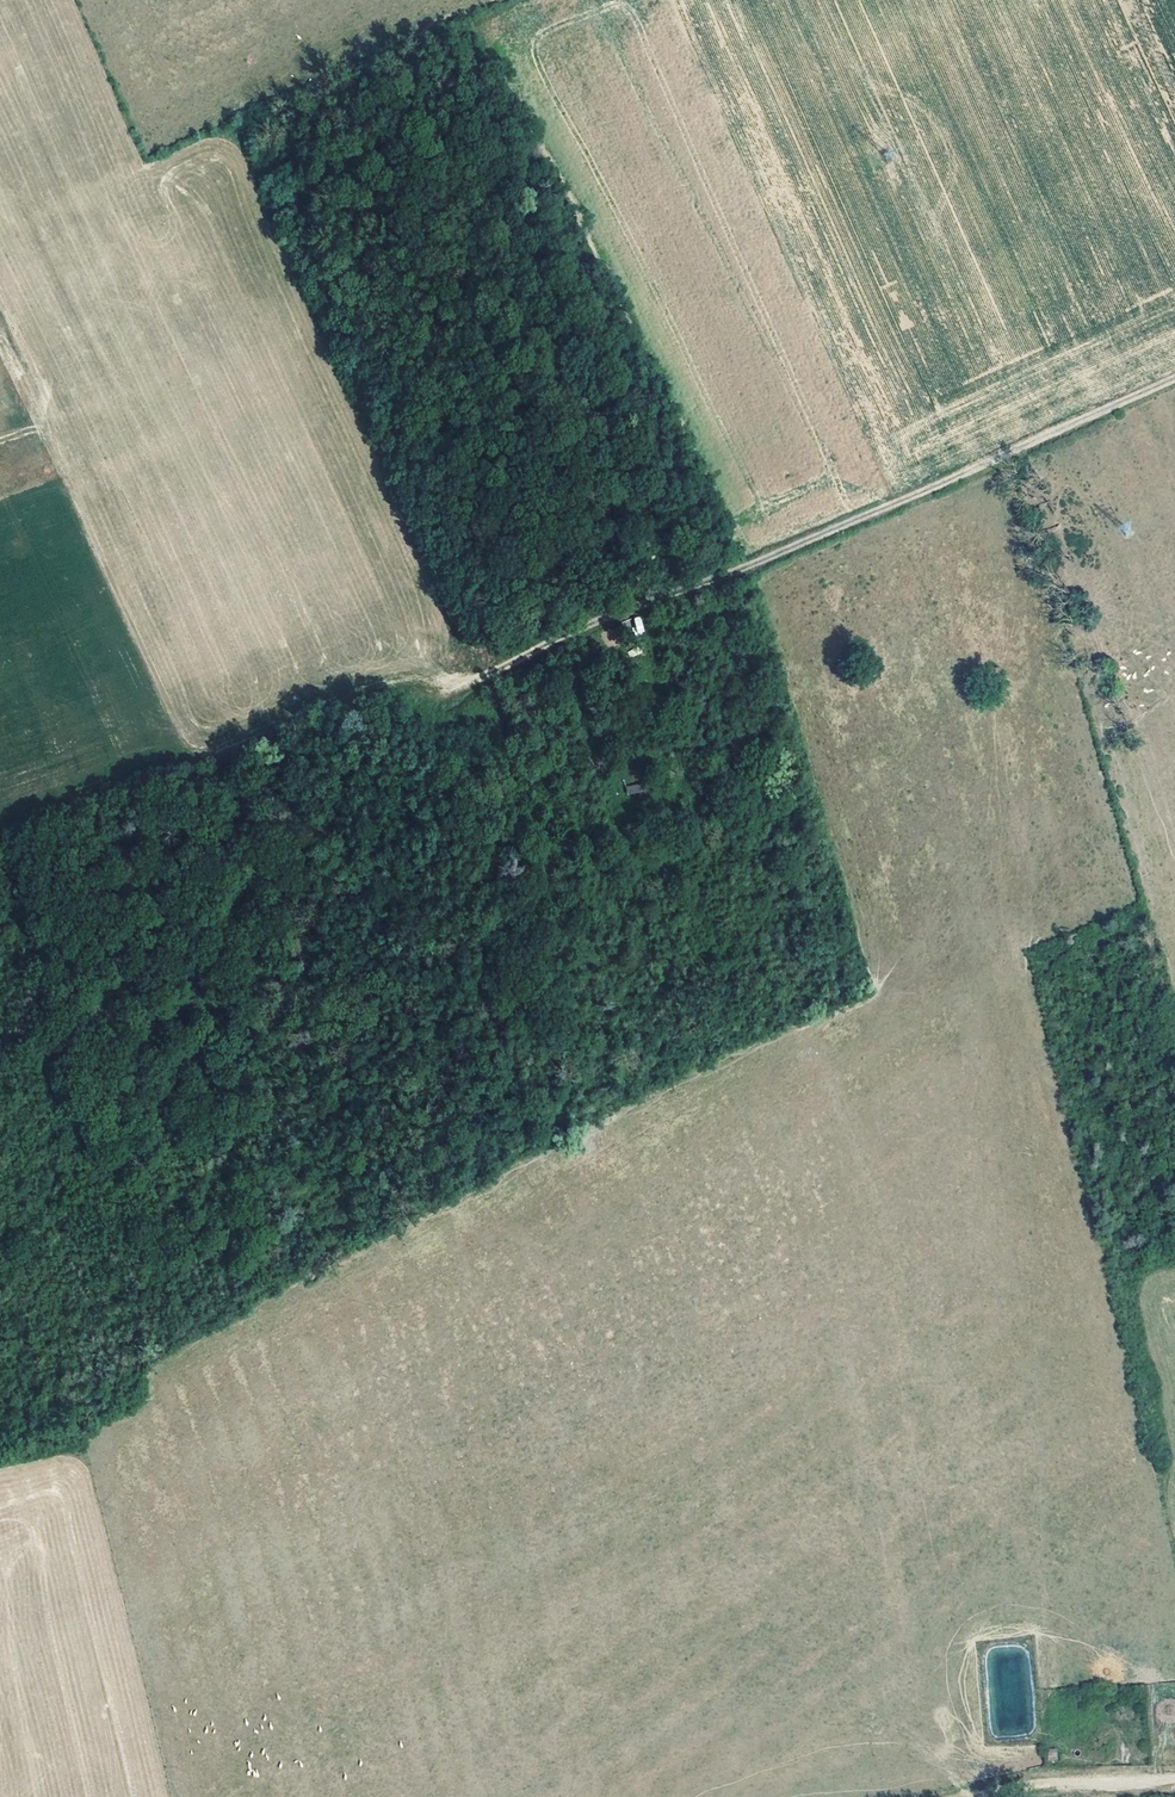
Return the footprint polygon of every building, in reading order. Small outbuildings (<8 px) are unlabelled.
[(637,634),(644,633),(642,616),(634,617),(637,634)] [(640,783),(625,785),(627,795),(642,792),(640,783)] [(1062,1756),(1054,1757),(1056,1768),(1063,1767),(1062,1756)]
